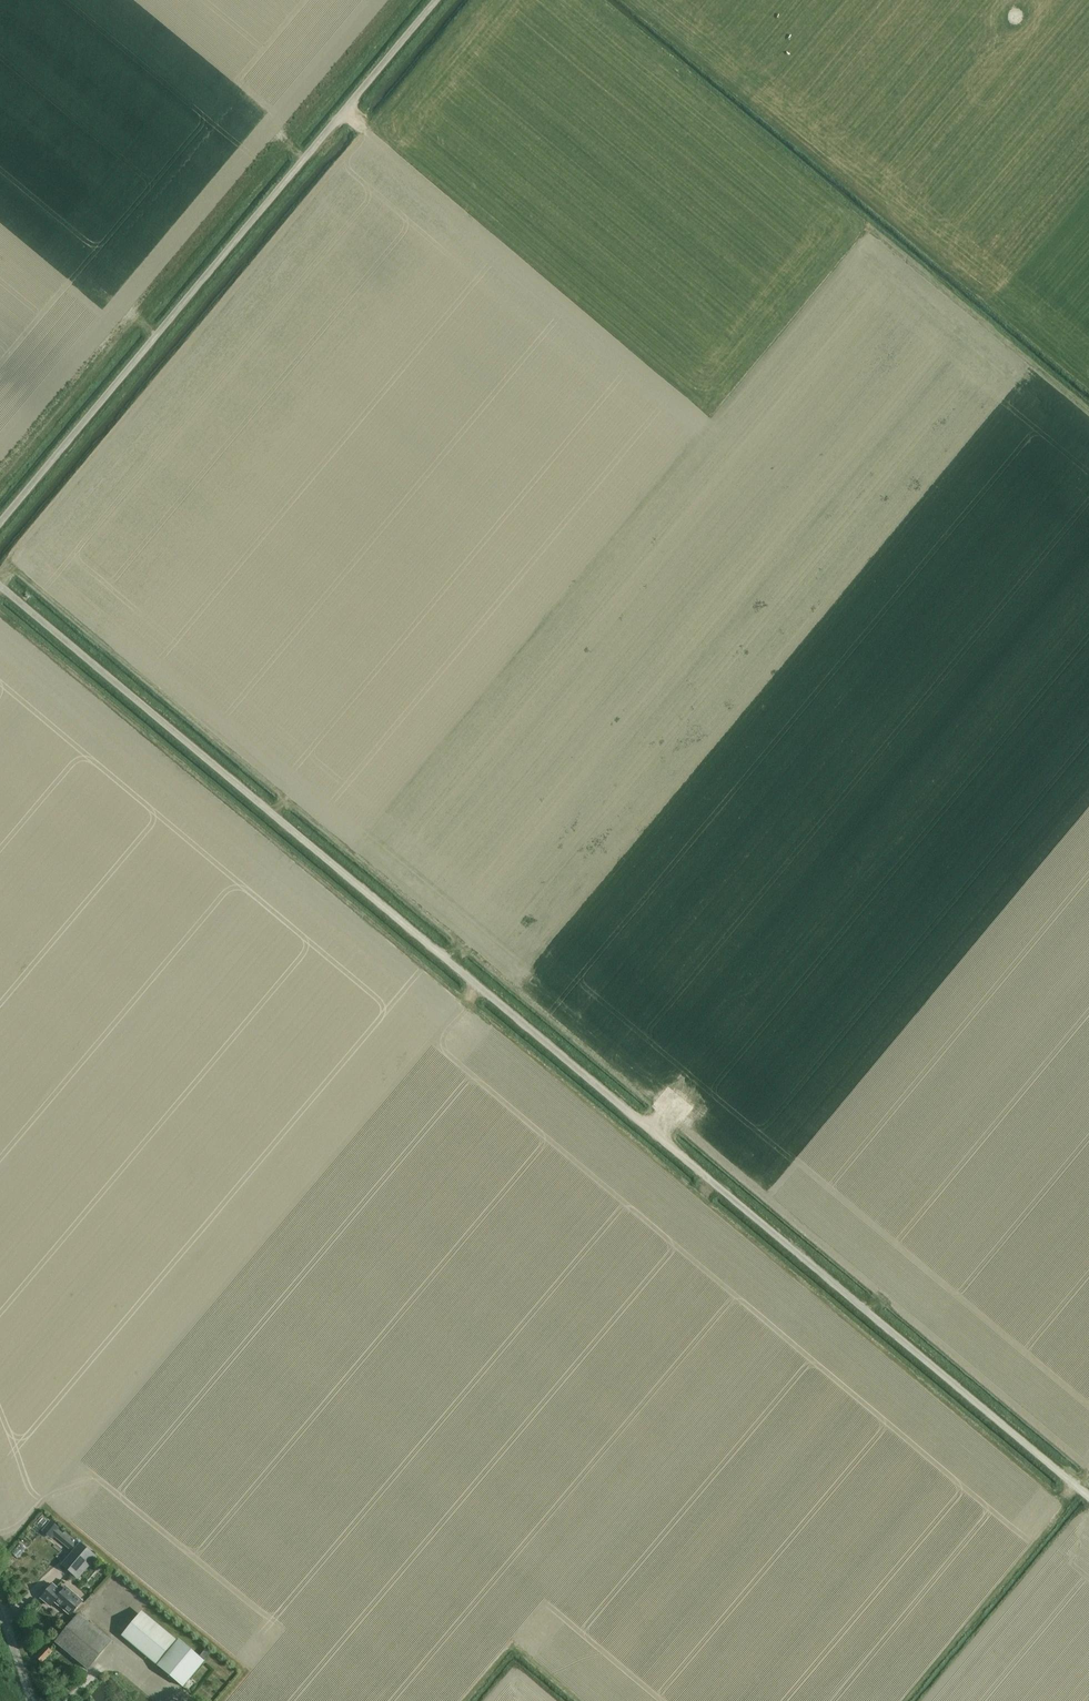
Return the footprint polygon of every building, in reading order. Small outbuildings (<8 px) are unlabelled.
[(42,1515),(36,1523),(42,1528),(48,1520),(42,1515)] [(92,1554),(84,1548),(80,1544),(79,1546),(74,1541),(72,1543),(57,1531),(58,1529),(49,1522),(43,1529),(73,1553),(61,1567),(74,1577),(92,1554)] [(6,1561),(10,1565),(15,1560),(10,1556),(6,1561)] [(50,1599),(70,1616),(82,1602),(71,1593),(67,1598),(52,1585),(41,1598),(47,1603),(50,1599)] [(110,1644),(79,1617),(56,1643),(88,1670),(110,1644)] [(126,1632),(160,1661),(173,1645),(139,1617),(126,1632)] [(43,1643),(41,1637),(35,1639),(37,1645),(43,1643)] [(158,1667),(183,1689),(205,1664),(179,1642),(158,1667)] [(46,1649),(37,1659),(36,1660),(41,1665),(51,1653),(46,1649)]
